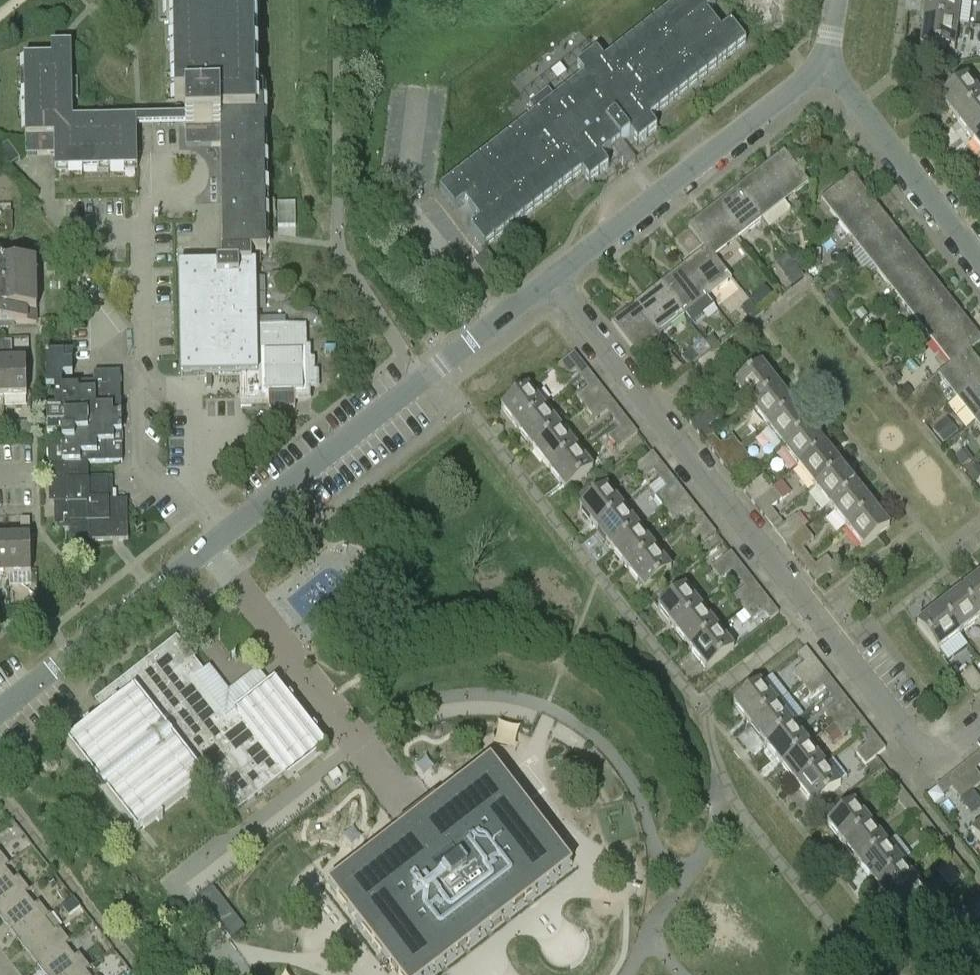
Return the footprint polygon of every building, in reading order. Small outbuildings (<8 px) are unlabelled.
[(50,155),(54,155),(55,171),(57,171),(57,168),(66,168),(66,171),(100,170),(100,167),(108,167),(108,170),(126,169),(126,166),(135,166),(135,169),(137,169),(137,127),(185,126),(186,142),(211,141),(211,146),(220,146),(221,204),(223,253),(220,253),(220,264),(179,265),(181,376),(241,375),(241,396),(241,402),(269,401),(269,408),(295,408),(295,397),(307,396),(306,384),(318,383),(318,370),(314,370),(314,357),(311,357),(310,345),(307,345),(306,325),(257,326),(256,264),(251,264),(251,253),(266,253),(263,90),(255,90),(253,0),(169,0),(170,3),(167,3),(167,21),(176,21),(176,30),(173,30),(174,48),(176,48),(177,57),(174,57),(174,75),(177,75),(177,83),(174,83),(175,101),(185,101),(185,118),(157,119),(73,121),(71,46),(60,46),(51,46),(51,58),(24,58),(24,76),(29,76),(29,89),(24,89),(24,91),(29,91),(30,105),(24,105),(26,155),(50,155)] [(439,190),(455,210),(465,202),(479,221),(470,229),(485,249),(582,173),(589,182),(609,167),(601,158),(629,136),(630,135),(638,145),(657,129),(650,120),(746,44),(731,24),(721,32),(706,13),(716,5),(712,0),(682,0),(620,48),(604,61),(596,52),(577,67),(584,77),(558,97),(556,99),(548,90),(528,105),(536,115),(439,190)] [(923,20),(958,24),(969,25),(972,1),(964,0),(926,0),(923,20)] [(958,24),(923,20),(920,46),(955,51),(958,24)] [(956,119),(979,101),(979,94),(967,77),(940,98),(956,119)] [(956,119),(972,139),(979,133),(979,101),(956,119)] [(13,165),(20,160),(8,143),(0,149),(0,153),(10,167),(13,165)] [(761,169),(785,201),(809,182),(785,151),(761,169)] [(761,219),(785,201),(761,169),(737,188),(761,219)] [(841,222),(872,198),(853,174),(822,198),(841,222)] [(738,238),(761,219),(737,188),(713,206),(738,238)] [(890,221),(872,198),(841,222),(859,246),(890,221)] [(296,227),(296,203),(278,203),(278,227),(296,227)] [(714,256),(715,256),(738,238),(713,206),(689,225),(706,247),(707,247),(714,256)] [(890,221),(859,246),(878,269),(909,245),(890,221)] [(927,269),(909,245),(878,269),(897,293),(927,269)] [(707,247),(706,247),(683,265),(707,297),(732,278),(715,256),(714,256),(707,247)] [(798,267),(804,262),(798,254),(792,259),(798,267)] [(810,257),(810,269),(821,269),(821,257),(810,257)] [(9,329),(9,324),(37,323),(38,317),(36,263),(0,264),(0,329),(9,329)] [(683,265),(660,284),(684,315),(691,324),(714,305),(707,297),(683,265)] [(927,269),(897,293),(915,317),(946,292),(927,269)] [(795,271),(784,280),(792,289),(803,281),(795,271)] [(660,333),(684,315),(660,284),(636,302),(636,303),(660,333)] [(835,290),(825,298),(831,307),(841,299),(835,290)] [(964,316),(946,292),(915,317),(934,340),(964,316)] [(760,297),(754,297),(749,301),(757,309),(765,302),(760,297)] [(661,335),(660,333),(636,303),(611,322),(636,354),(661,335)] [(750,303),(741,310),(750,321),(759,313),(750,303)] [(860,323),(866,318),(861,312),(855,316),(860,323)] [(934,340),(952,363),(952,364),(970,350),(979,343),(979,336),(964,316),(934,340)] [(872,324),(869,319),(863,323),(867,328),(872,324)] [(718,344),(712,337),(705,343),(711,350),(718,344)] [(12,342),(3,342),(3,356),(12,356),(12,342)] [(970,350),(952,364),(952,363),(939,373),(958,398),(979,380),(979,363),(970,350)] [(564,381),(584,365),(574,353),(554,369),(564,381)] [(679,361),(687,371),(697,363),(689,353),(679,361)] [(73,373),(72,355),(46,355),(47,374),(47,389),(54,388),(55,409),(47,409),(48,435),(61,434),(61,448),(62,464),(88,463),(122,462),(121,408),(121,372),(94,373),(95,382),(73,383),(73,388),(62,388),(62,376),(65,373),(73,373)] [(5,361),(5,397),(28,396),(27,361),(5,361)] [(734,386),(735,387),(751,407),(778,386),(761,364),(734,386)] [(895,387),(901,382),(895,374),(888,379),(895,387)] [(958,398),(976,421),(979,418),(979,380),(958,398)] [(586,409),(606,393),(597,381),(577,397),(586,409)] [(518,428),(545,408),(528,386),(502,407),(518,428)] [(778,386),(751,407),(767,427),(794,406),(778,386)] [(899,392),(906,400),(913,395),(906,386),(899,392)] [(615,405),(606,393),(586,409),(595,421),(615,405)] [(794,406),(767,427),(783,447),(809,426),(794,406)] [(689,423),(690,424),(699,435),(719,419),(709,407),(689,423)] [(561,428),(545,408),(518,428),(534,449),(561,428)] [(934,431),(944,443),(958,432),(948,420),(934,431)] [(618,450),(638,434),(628,422),(608,437),(618,450)] [(809,426),(783,447),(798,467),(825,446),(809,426)] [(550,469),(576,448),(561,428),(534,449),(550,469)] [(712,451),(721,464),(741,448),(732,436),(712,451)] [(825,446),(798,467),(814,488),(841,467),(825,446)] [(61,448),(48,449),(49,504),(54,504),(55,530),(69,529),(69,537),(89,537),(89,542),(112,541),(123,541),(129,541),(128,502),(128,501),(127,501),(113,501),(113,492),(113,490),(109,490),(109,480),(99,481),(99,477),(88,478),(88,463),(62,464),(61,448)] [(593,469),(576,448),(550,469),(566,490),(593,469)] [(721,464),(730,475),(751,459),(741,448),(721,464)] [(956,459),(964,469),(974,461),(967,451),(956,459)] [(642,481),(662,465),(653,453),(632,468),(642,481)] [(841,467),(814,488),(830,508),(857,487),(841,467)] [(979,467),(967,476),(974,484),(979,479),(979,468),(979,467)] [(743,491),(753,504),(773,488),(764,476),(743,491)] [(664,509),(684,493),(675,482),(655,497),(664,509)] [(581,508),(597,529),(623,508),(607,487),(581,508)] [(857,487),(830,508),(846,528),(873,507),(857,487)] [(753,504),(762,515),(782,500),(773,488),(753,504)] [(694,505),(684,493),(664,509),(674,521),(694,505)] [(873,507),(846,528),(863,549),(890,528),(873,507)] [(623,508),(597,529),(613,549),(639,528),(623,508)] [(775,532),(785,544),(804,528),(795,516),(775,532)] [(30,533),(29,520),(20,520),(21,533),(30,533)] [(696,549),(716,534),(706,522),(687,537),(696,549)] [(639,528),(613,549),(629,569),(655,549),(639,528)] [(11,575),(10,539),(0,540),(0,576),(11,575)] [(31,539),(10,539),(11,575),(31,575),(31,539)] [(655,549),(629,569),(645,590),(671,569),(655,549)] [(720,580),(741,565),(731,552),(711,568),(720,580)] [(979,619),(979,578),(978,576),(958,591),(979,619)] [(763,593),(754,581),(734,597),(743,609),(763,593)] [(658,608),(675,629),(701,608),(685,587),(658,608)] [(960,634),(979,619),(958,591),(938,607),(960,634)] [(773,605),(763,593),(743,609),(752,621),(773,605)] [(939,651),(960,634),(938,607),(917,623),(939,651)] [(701,608),(675,629),(691,649),(717,628),(701,608)] [(717,628),(691,649),(707,670),(734,649),(717,628)] [(66,743),(94,778),(137,834),(155,819),(157,822),(162,818),(160,815),(184,797),(186,800),(191,796),(188,793),(205,781),(232,816),(284,775),(288,780),(328,749),(315,732),(318,730),(315,725),(311,728),(291,702),(294,699),(290,695),(287,697),(274,680),(234,711),(238,716),(228,724),(218,712),(222,709),(215,701),(212,703),(192,678),(203,670),(178,637),(95,701),(105,713),(90,724),(89,722),(84,726),(85,728),(66,743)] [(822,669),(813,657),(793,673),(802,684),(822,669)] [(975,696),(979,692),(979,678),(971,667),(959,676),(960,678),(974,697),(975,696)] [(832,681),(822,669),(802,684),(811,696),(832,681)] [(761,683),(734,704),(750,725),(777,704),(761,683)] [(854,709),(844,697),(825,713),(834,725),(854,709)] [(777,704),(750,725),(766,745),(793,724),(777,704)] [(863,721),(854,709),(834,725),(843,737),(863,721)] [(793,724),(766,745),(782,765),(809,744),(793,724)] [(866,765),(876,757),(885,749),(876,738),(856,753),(866,765)] [(809,744),(782,765),(798,785),(824,764),(809,744)] [(328,886),(397,974),(431,974),(572,866),(491,760),(437,802),(435,799),(434,799),(434,800),(439,807),(403,835),(398,827),(397,828),(399,831),(328,886)] [(972,791),(979,785),(979,776),(969,761),(957,771),(972,791)] [(824,764),(798,785),(814,806),(841,785),(824,764)] [(957,771),(945,780),(961,800),(972,791),(957,771)] [(882,782),(892,795),(901,788),(891,775),(882,782)] [(828,824),(844,845),(871,824),(855,803),(828,824)] [(914,823),(923,816),(913,803),(904,810),(914,823)] [(933,828),(923,816),(914,823),(924,835),(933,828)] [(871,824),(844,845),(860,865),(887,844),(871,824)] [(972,834),(979,844),(979,827),(972,834)] [(946,863),(954,856),(945,843),(936,850),(946,863)] [(887,844),(860,865),(876,885),(903,864),(887,844)] [(5,868),(9,865),(0,853),(0,872),(5,868)] [(964,868),(954,856),(946,863),(956,875),(964,868)] [(903,864),(876,885),(892,906),(919,884),(903,864)] [(25,894),(29,890),(19,877),(15,880),(5,868),(0,872),(0,913),(25,894)] [(919,884),(892,906),(908,927),(935,905),(919,884)] [(213,887),(200,897),(232,938),(245,929),(213,887)] [(0,913),(0,917),(18,941),(45,920),(49,916),(38,902),(35,905),(25,894),(0,913)] [(64,906),(71,915),(80,908),(73,899),(64,906)] [(45,920),(18,941),(38,967),(65,945),(66,946),(70,943),(59,929),(55,932),(45,920)] [(45,974),(81,974),(89,968),(79,955),(75,958),(66,946),(65,945),(38,967),(45,974)]
